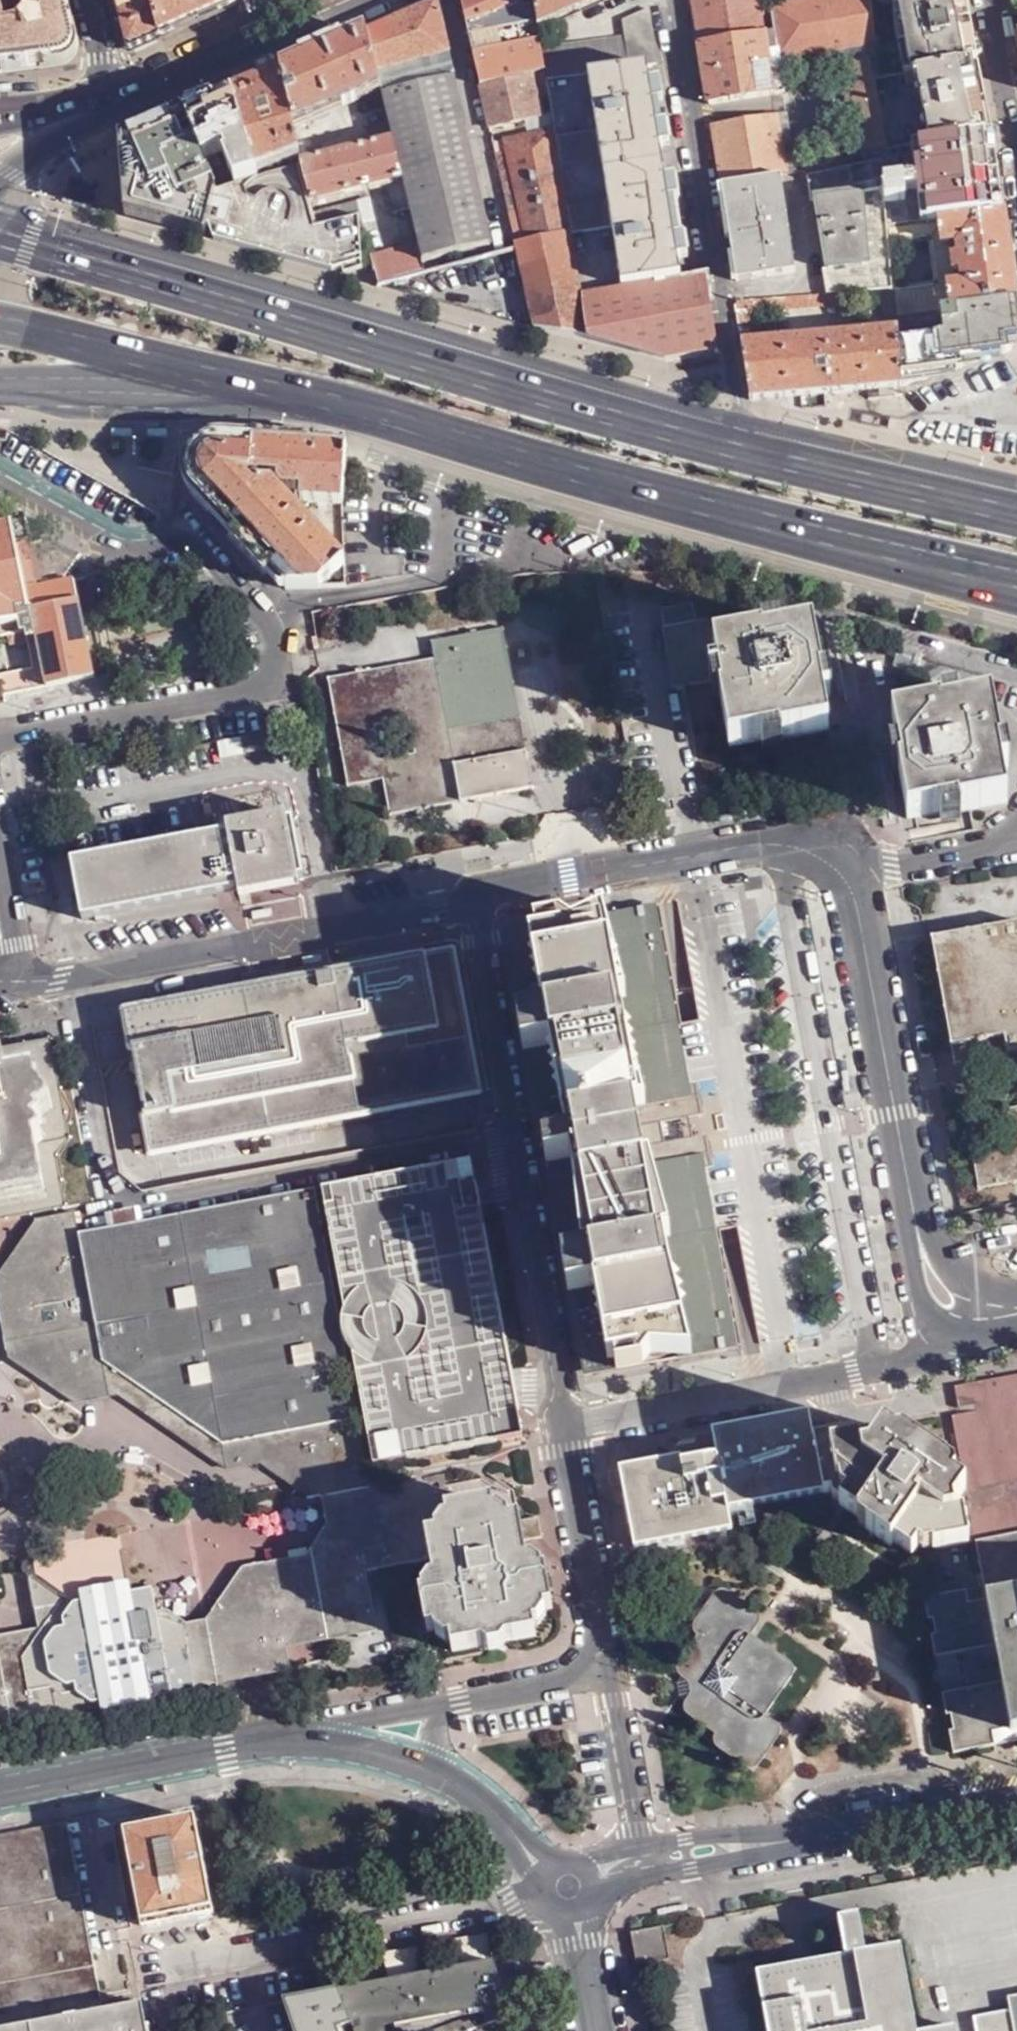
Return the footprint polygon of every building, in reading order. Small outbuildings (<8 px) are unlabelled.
[(65,62),(68,60),(72,56),(74,52),(74,46),(62,0),(0,0),(0,70),(65,62)] [(126,49),(134,49),(160,38),(150,0),(114,0),(126,49)] [(160,38),(234,6),(237,0),(150,0),(160,38)] [(538,30),(532,0),(461,0),(479,90),(537,76),(545,74),(541,51),(538,30)] [(604,0),(532,0),(538,30),(604,0)] [(701,43),(767,32),(764,20),(774,18),(772,6),(771,0),(693,0),(701,43)] [(870,0),(806,0),(772,6),(774,18),(776,30),(781,60),(876,47),(872,8),(871,2),(870,0)] [(967,0),(904,0),(904,3),(899,4),(912,73),(916,72),(978,60),(974,40),(975,40),(970,14),(967,0)] [(421,261),(492,245),(461,101),(438,4),(366,35),(380,90),(393,142),(410,214),(417,245),(421,261)] [(621,19),(624,37),(629,68),(650,65),(661,63),(653,6),(621,19)] [(712,106),(776,96),(786,95),(781,60),(776,30),(767,32),(701,43),(712,106)] [(366,35),(280,71),(293,126),(341,106),(343,109),(357,103),(356,100),(380,90),(366,35)] [(624,37),(541,51),(545,74),(546,81),(588,74),(629,68),(624,37)] [(888,150),(876,82),(872,60),(850,63),(865,153),(883,151),(888,150)] [(992,134),(978,60),(916,72),(930,146),(992,134)] [(650,65),(629,68),(588,74),(597,132),(555,138),(558,162),(601,155),(608,203),(566,209),(571,236),(611,229),(621,290),(680,282),(650,65)] [(280,71),(234,91),(257,170),(300,153),(298,142),(293,126),(280,71)] [(537,76),(479,90),(489,131),(543,118),(537,76)] [(234,91),(182,114),(184,117),(196,144),(210,177),(222,171),(218,161),(230,156),(232,164),(226,167),(237,191),(260,182),(257,170),(234,91)] [(722,185),(787,174),(778,115),(715,127),(722,185)] [(184,117),(167,124),(178,151),(196,144),(184,117)] [(363,268),(361,227),(360,218),(318,228),(315,213),(312,202),(303,164),(260,182),(237,191),(219,199),(210,177),(196,144),(178,151),(167,124),(125,142),(131,215),(208,236),(215,232),(218,234),(219,240),(338,274),(363,268)] [(536,330),(587,338),(581,298),(571,236),(566,209),(558,162),(555,138),(554,133),(493,147),(495,157),(506,155),(508,173),(499,175),(536,330)] [(1002,214),(992,134),(930,146),(884,155),(886,167),(809,177),(826,291),(894,279),(887,224),(889,224),(941,219),(1002,214)] [(395,218),(410,214),(393,142),(303,164),(312,202),(386,185),(395,218)] [(886,167),(884,155),(883,151),(865,153),(804,161),(804,172),(809,177),(886,167)] [(788,180),(787,174),(722,185),(736,283),(802,274),(795,226),(806,223),(799,179),(788,180)] [(360,218),(361,227),(373,224),(368,203),(315,213),(318,228),(360,218)] [(1014,305),(1002,214),(941,219),(944,242),(962,240),(963,253),(956,253),(958,270),(964,269),(965,282),(948,284),(949,309),(1014,305)] [(944,242),(941,219),(889,224),(891,242),(932,238),(937,280),(898,283),(900,311),(949,309),(948,284),(965,282),(964,269),(958,270),(956,253),(963,253),(962,240),(944,242)] [(371,259),(379,287),(424,274),(421,261),(417,245),(371,259)] [(715,298),(711,277),(680,282),(621,290),(581,298),(587,338),(665,359),(718,351),(712,303),(715,298)] [(897,311),(894,279),(826,291),(740,303),(736,308),(739,337),(751,334),(747,312),(884,292),(886,318),(897,316),(897,311)] [(1014,305),(949,309),(900,311),(897,311),(897,316),(898,323),(901,383),(1010,352),(1016,341),(1016,330),(1014,305)] [(869,388),(901,383),(898,323),(741,345),(751,403),(784,400),(828,393),(869,388)] [(233,535),(287,590),(298,589),(307,589),(345,587),(345,564),(303,513),(317,499),(345,507),(346,472),(346,458),(347,450),(221,441),(207,443),(196,449),(191,456),(187,466),(186,476),(188,481),(195,495),(233,535)] [(25,591),(16,544),(12,527),(0,530),(0,629),(32,622),(25,591)] [(27,542),(16,544),(25,591),(37,589),(27,542)] [(25,591),(32,622),(0,629),(0,642),(1,642),(20,638),(30,636),(36,669),(27,671),(0,677),(0,697),(93,678),(73,581),(37,589),(25,591)] [(803,604),(703,620),(720,723),(820,703),(816,678),(812,653),(803,604)] [(453,764),(524,750),(501,629),(430,643),(433,660),(326,680),(347,787),(382,780),(388,815),(460,802),(453,764)] [(24,662),(27,671),(36,669),(30,636),(20,638),(22,648),(24,662)] [(20,638),(1,642),(4,652),(22,648),(20,638)] [(27,671),(24,662),(0,667),(0,677),(27,671)] [(982,676),(882,693),(890,738),(899,794),(999,777),(982,676)] [(531,788),(524,750),(453,764),(460,802),(531,788)] [(306,818),(85,861),(96,919),(318,877),(306,818)] [(678,1104),(680,1114),(704,1110),(698,1078),(689,1079),(655,901),(643,903),(655,938),(659,945),(658,954),(661,961),(661,969),(664,977),(665,985),(669,993),(667,1003),(671,1010),(670,1019),(674,1027),(674,1036),(678,1043),(677,1052),(680,1060),(679,1069),(684,1094),(677,1096),(678,1104)] [(691,1351),(725,1345),(723,1334),(725,1300),(721,1292),(722,1283),(718,1276),(718,1267),(715,1259),(714,1250),(710,1242),(712,1234),(708,1226),(709,1217),(706,1209),(705,1199),(703,1193),(703,1185),(699,1177),(695,1152),(687,1153),(686,1144),(684,1134),(663,1138),(660,1118),(680,1114),(678,1104),(677,1096),(684,1094),(679,1069),(680,1060),(677,1052),(678,1043),(674,1036),(674,1027),(670,1019),(671,1010),(667,1003),(669,993),(665,985),(664,977),(661,969),(661,961),(658,954),(659,945),(655,938),(643,903),(574,917),(575,924),(596,920),(596,925),(499,944),(539,1144),(547,1143),(550,1159),(542,1160),(582,1361),(648,1349),(691,1351)] [(575,924),(574,917),(497,933),(499,944),(596,925),(596,920),(575,924)] [(933,942),(957,1066),(1016,1054),(1016,926),(933,942)] [(328,974),(120,1014),(148,1156),(170,1152),(477,1093),(450,951),(328,974)] [(74,1205),(64,1154),(78,1138),(57,1042),(0,1053),(0,1220),(74,1205)] [(1003,1112),(1010,1147),(973,1154),(981,1190),(1016,1184),(1016,1109),(1003,1112)] [(695,1152),(699,1177),(703,1185),(703,1193),(705,1199),(706,1209),(709,1217),(708,1226),(712,1234),(710,1242),(714,1250),(715,1259),(718,1267),(718,1276),(722,1283),(721,1292),(725,1300),(723,1334),(725,1345),(738,1342),(705,1163),(713,1162),(708,1130),(684,1134),(686,1144),(687,1153),(695,1152)] [(148,1161),(171,1156),(170,1152),(148,1156),(148,1161)] [(373,1466),(521,1437),(510,1379),(474,1193),(473,1189),(469,1165),(320,1195),(344,1316),(340,1327),(343,1347),(352,1358),(373,1466)] [(5,1358),(74,1402),(117,1393),(223,1465),(250,1459),(283,1482),(282,1484),(309,1502),(366,1491),(308,1194),(210,1213),(100,1234),(95,1212),(32,1226),(0,1273),(0,1333),(5,1358)] [(313,1194),(308,1194),(366,1491),(370,1490),(368,1478),(343,1347),(340,1327),(313,1194)] [(584,1373),(691,1351),(648,1349),(582,1361),(584,1373)] [(74,1402),(5,1358),(6,1363),(73,1409),(117,1401),(226,1476),(261,1469),(282,1484),(283,1482),(250,1459),(223,1465),(117,1393),(74,1402)] [(981,1540),(1016,1534),(1016,1378),(957,1389),(961,1409),(980,1405),(981,1412),(955,1417),(966,1468),(981,1540)] [(812,1417),(697,1439),(694,1445),(682,1447),(668,1462),(622,1471),(637,1551),(829,1513),(826,1495),(817,1441),(812,1417)] [(927,1550),(935,1549),(981,1541),(966,1468),(958,1473),(907,1437),(901,1438),(885,1429),(878,1440),(870,1435),(857,1438),(855,1434),(817,1441),(826,1495),(831,1493),(832,1499),(860,1520),(860,1526),(894,1548),(898,1544),(916,1556),(921,1548),(927,1550)] [(286,1506),(180,1526),(212,1689),(291,1674),(287,1653),(377,1635),(366,1576),(428,1563),(422,1537),(443,1532),(437,1508),(452,1504),(447,1501),(417,1482),(370,1490),(366,1491),(309,1502),(286,1506)] [(422,1537),(428,1563),(431,1578),(433,1584),(428,1585),(422,1596),(423,1599),(420,1600),(427,1635),(435,1633),(436,1639),(446,1647),(451,1645),(452,1655),(482,1649),(488,1653),(503,1651),(506,1644),(536,1638),(534,1628),(539,1628),(545,1618),(544,1613),(551,1611),(545,1578),(542,1572),(531,1566),(527,1566),(522,1544),(540,1541),(536,1521),(509,1526),(508,1520),(498,1514),(494,1516),(492,1507),(476,1510),(456,1515),(452,1504),(437,1508),(443,1532),(422,1537)] [(101,1710),(103,1717),(151,1706),(150,1703),(196,1695),(196,1692),(202,1691),(212,1689),(180,1526),(171,1528),(19,1556),(31,1633),(0,1639),(0,1730),(101,1710)] [(922,1555),(916,1566),(921,1599),(929,1597),(941,1668),(939,1669),(937,1671),(935,1676),(936,1678),(939,1682),(944,1684),(956,1753),(998,1746),(997,1734),(1014,1732),(1015,1742),(1016,1742),(1016,1537),(922,1555)] [(694,1699),(688,1705),(683,1714),(717,1738),(711,1747),(755,1777),(785,1734),(765,1721),(799,1673),(752,1641),(766,1621),(722,1590),(692,1633),(701,1639),(675,1675),(683,1681),(692,1686),(694,1699)] [(683,1681),(688,1705),(694,1699),(692,1686),(683,1681)] [(997,1734),(998,1746),(1015,1742),(1014,1732),(997,1734)] [(197,1823),(126,1836),(142,1927),(214,1913),(197,1823)] [(104,2024),(68,1830),(0,1842),(0,2030),(64,2030),(104,2024)] [(899,1945),(864,1952),(858,1914),(837,1918),(844,1955),(754,1972),(765,2030),(915,2030),(899,1945)] [(662,1925),(628,1932),(635,1964),(668,1958),(662,1925)] [(340,1993),(351,2023),(354,2030),(382,2030),(380,2025),(482,2005),(486,2026),(488,2024),(507,2018),(493,1963),(340,1993)] [(285,2002),(295,2030),(337,2030),(337,2028),(351,2023),(340,1993),(285,2002)] [(975,2030),(1016,2030),(1016,1995),(1007,1997),(1010,2010),(973,2017),(975,2030)] [(104,2024),(64,2030),(150,2030),(147,2013),(106,2021),(104,2024)]
